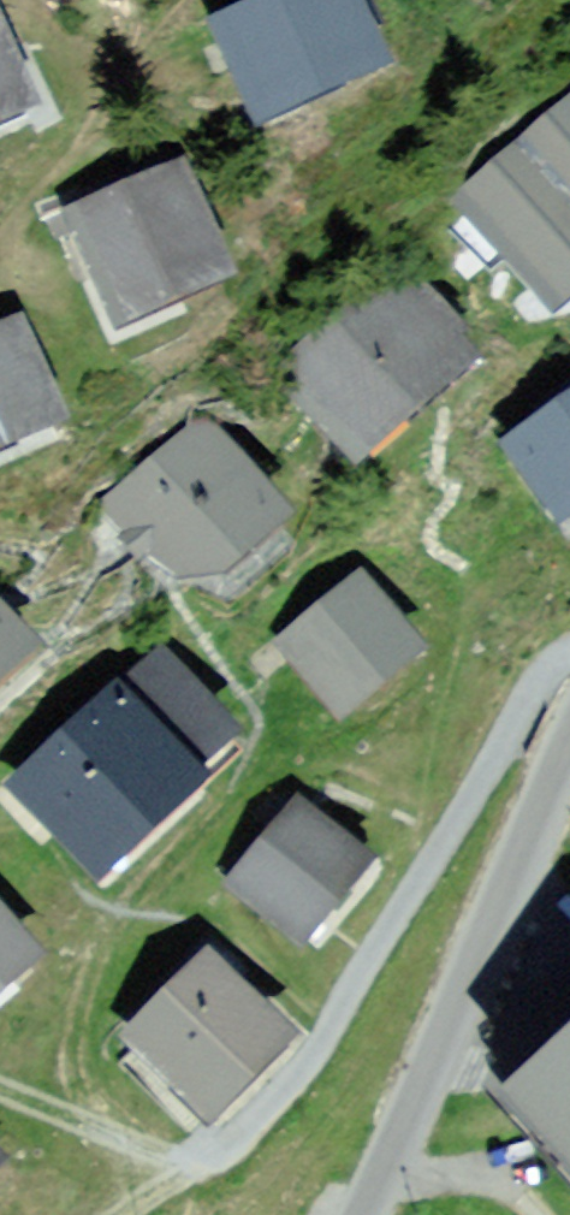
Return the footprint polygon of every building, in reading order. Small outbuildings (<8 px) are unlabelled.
[(228,30),(263,107),(371,59),(345,0),(297,0),(228,30)] [(22,101),(0,52),(0,110),(22,101)] [(463,196),(495,232),(497,232),(548,291),(569,273),(569,104),(463,196)] [(175,174),(80,216),(74,205),(50,215),(58,235),(84,225),(122,313),(218,271),(175,174)] [(454,353),(391,279),(399,271),(395,267),(390,265),(384,264),(379,265),(267,362),(280,377),(291,368),(352,440),(351,441),(356,447),(369,436),(368,435),(446,368),(448,369),(460,358),(455,352),(454,353)] [(0,338),(0,435),(48,414),(13,333),(0,338)] [(518,448),(507,456),(550,516),(561,508),(569,502),(569,390),(569,389),(537,412),(548,426),(518,448)] [(180,568),(215,565),(273,515),(198,426),(111,501),(152,550),(180,568)] [(408,646),(359,587),(291,644),(341,702),(408,646)] [(0,622),(0,664),(21,644),(0,622)] [(160,664),(61,756),(50,745),(24,770),(22,768),(4,785),(41,823),(51,814),(99,864),(188,782),(181,775),(226,734),(160,664)] [(356,862),(298,815),(242,882),(301,930),(356,862)] [(2,977),(29,953),(0,921),(0,1003),(14,990),(2,977)] [(208,1111),(282,1037),(210,964),(135,1038),(208,1111)] [(521,1099),(569,1156),(569,1055),(521,1099)]
